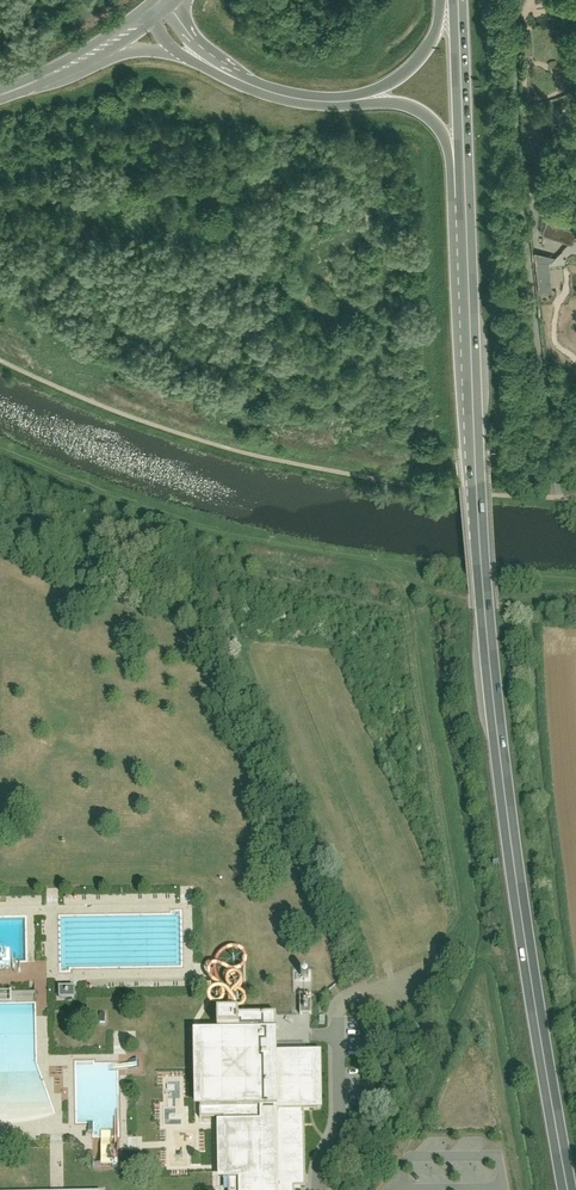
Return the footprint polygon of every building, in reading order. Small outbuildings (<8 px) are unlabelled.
[(532,56),(531,36),(520,36),(521,56),(532,56)] [(568,220),(542,211),(540,231),(543,232),(543,235),(572,244),(575,231),(571,230),(574,222),(568,220)] [(549,263),(554,258),(534,253),(538,295),(552,294),(549,269),(549,263)] [(76,1000),(76,985),(61,986),(61,1001),(76,1000)] [(36,1005),(36,992),(0,993),(0,1005),(36,1005)] [(300,1013),(311,1013),(311,994),(300,994),(300,1013)] [(215,1011),(216,1032),(200,1033),(201,1118),(213,1118),(216,1118),(217,1180),(230,1180),(230,1189),(295,1189),(295,1183),(304,1183),(304,1111),(321,1111),(320,1052),(277,1052),(276,1015),(238,1016),(238,1011),(235,1011),(233,1011),(232,1011),(229,1011),(228,1011),(224,1011),(215,1011)]
